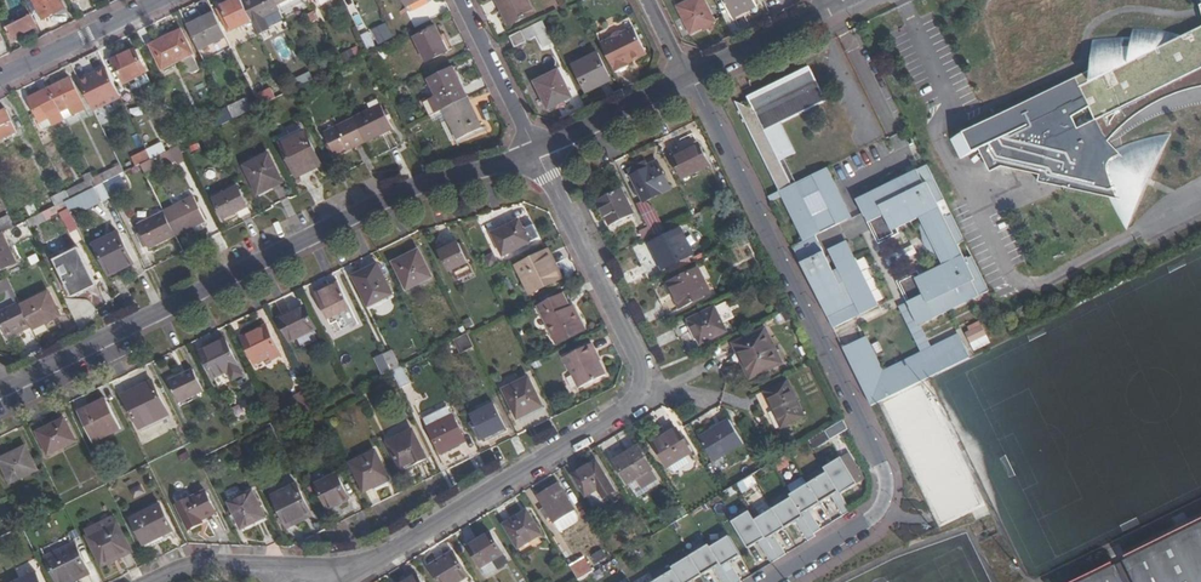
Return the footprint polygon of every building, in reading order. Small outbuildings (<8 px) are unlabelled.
[(43,20),(65,9),(60,0),(33,0),(43,20)] [(253,22),(243,2),(242,0),(235,0),(222,6),(234,31),(253,22)] [(260,36),(270,31),(264,19),(281,10),(279,6),(276,0),(246,0),(243,2),(253,22),(260,36)] [(537,12),(531,0),(499,0),(511,24),(537,12)] [(717,22),(706,0),(694,0),(679,7),(693,34),(717,22)] [(755,0),(726,0),(734,18),(757,6),(755,0)] [(13,38),(38,26),(33,14),(31,15),(28,8),(10,17),(14,24),(8,27),(13,38)] [(188,27),(200,52),(227,38),(215,14),(188,27)] [(543,39),(551,35),(543,21),(536,25),(543,39)] [(372,29),(378,45),(394,38),(387,22),(372,29)] [(420,36),(432,61),(453,50),(441,25),(420,36)] [(603,45),(619,75),(633,68),(632,66),(631,64),(650,54),(636,28),(627,33),(623,32),(615,35),(615,39),(603,45)] [(1186,37),(1176,34),(1168,32),(1160,31),(1155,30),(1145,30),(1135,30),(1132,54),(1125,54),(1125,39),(1094,42),(1092,73),(950,144),(960,164),(982,153),(993,176),(1004,170),(1042,178),(1041,185),(1112,200),(1120,218),(1129,234),(1173,135),(1152,140),(1134,145),(1131,146),(1118,152),(1110,143),(1117,136),(1123,129),(1131,122),(1139,116),(1145,112),(1151,108),(1158,104),(1169,99),(1179,94),(1191,90),(1200,88),(1200,29),(1186,37)] [(181,30),(151,45),(162,69),(180,60),(188,76),(200,70),(181,30)] [(369,53),(370,52),(379,48),(371,31),(361,36),(369,53)] [(511,37),(516,47),(528,42),(522,31),(511,37)] [(282,37),(275,39),(279,53),(287,51),(282,37)] [(346,61),(358,55),(355,48),(343,53),(346,61)] [(124,83),(135,78),(146,72),(135,49),(113,60),(124,83)] [(587,92),(600,86),(598,82),(611,76),(601,54),(575,67),(587,92)] [(631,64),(632,66),(651,56),(650,54),(631,64)] [(89,75),(78,80),(93,110),(121,97),(112,79),(107,68),(90,76),(89,75)] [(425,103),(432,117),(445,111),(469,99),(454,69),(430,81),(438,97),(425,103)] [(537,83),(551,109),(574,98),(561,71),(537,83)] [(146,72),(135,78),(141,88),(152,83),(146,72)] [(777,192),(794,183),(781,159),(793,153),(778,124),(823,101),(809,72),(783,86),(780,81),(751,95),(754,100),(747,104),(750,108),(732,102),(731,102),(777,192)] [(598,82),(600,86),(601,88),(614,81),(611,76),(598,82)] [(70,79),(49,89),(61,113),(68,109),(72,115),(85,109),(70,79)] [(262,106),(277,98),(272,88),(256,95),(262,106)] [(61,113),(49,89),(34,96),(46,120),(54,116),(57,123),(64,119),(61,113)] [(754,100),(751,95),(745,98),(747,104),(754,100)] [(484,128),(469,99),(445,111),(450,121),(443,125),(452,144),(484,128)] [(227,119),(252,112),(249,100),(224,107),(227,119)] [(355,119),(367,143),(394,130),(382,106),(355,119)] [(0,113),(0,140),(17,132),(6,110),(0,113)] [(340,156),(367,143),(355,119),(329,132),(340,156)] [(323,165),(307,132),(282,145),(299,178),(323,165)] [(681,179),(706,166),(694,143),(669,156),(681,179)] [(180,165),(187,161),(180,146),(152,160),(140,166),(146,177),(178,161),(180,165)] [(147,150),(132,157),(136,167),(151,159),(147,150)] [(270,154),(245,166),(259,195),(273,188),(272,185),(282,180),(270,154)] [(631,177),(644,202),(668,190),(654,162),(645,167),(646,170),(631,177)] [(646,170),(645,167),(642,163),(628,170),(631,177),(646,170)] [(121,167),(94,180),(97,187),(102,185),(121,175),(124,173),(121,167)] [(766,197),(769,203),(780,197),(802,241),(791,247),(832,328),(877,305),(852,255),(834,264),(836,268),(831,270),(814,235),(851,216),(826,167),(794,183),(777,192),(766,197)] [(990,292),(925,167),(855,201),(878,246),(898,235),(896,231),(919,219),(922,225),(919,227),(925,239),(929,238),(934,249),(931,250),(937,262),(940,260),(943,266),(920,278),(917,272),(897,283),(907,304),(898,309),(921,353),(932,348),(921,326),(990,292)] [(102,185),(109,199),(127,189),(121,175),(102,185)] [(94,180),(68,193),(71,199),(94,188),(97,187),(94,180)] [(97,187),(94,188),(101,202),(109,199),(102,185),(97,187)] [(224,219),(249,207),(240,187),(215,199),(224,219)] [(597,201),(609,225),(631,214),(619,189),(597,201)] [(71,199),(68,193),(55,199),(58,206),(65,203),(71,199)] [(163,213),(174,236),(207,220),(196,197),(163,213)] [(651,235),(662,229),(653,210),(644,202),(636,206),(647,227),(651,235)] [(27,219),(31,227),(59,216),(56,208),(27,219)] [(61,213),(71,233),(80,229),(70,209),(61,213)] [(149,248),(174,236),(163,213),(138,225),(141,231),(147,245),(149,248)] [(13,224),(10,216),(0,221),(0,230),(13,224)] [(506,256),(532,244),(521,223),(495,236),(506,256)] [(639,231),(643,239),(651,235),(647,227),(639,231)] [(143,247),(147,245),(141,231),(137,233),(143,247)] [(676,232),(647,247),(659,271),(689,256),(676,232)] [(17,263),(2,233),(0,235),(0,271),(17,263)] [(108,275),(121,268),(132,263),(118,234),(94,246),(108,275)] [(929,238),(925,239),(931,250),(934,249),(929,238)] [(457,240),(439,248),(448,267),(465,259),(457,240)] [(827,249),(834,264),(852,255),(844,240),(827,249)] [(53,260),(70,295),(96,283),(79,247),(53,260)] [(396,262),(409,288),(431,277),(418,251),(396,262)] [(554,272),(557,270),(560,269),(551,251),(545,254),(554,272)] [(562,280),(557,270),(554,272),(545,254),(518,267),(532,295),(562,280)] [(355,276),(369,306),(394,294),(379,264),(355,276)] [(123,272),(121,268),(108,275),(110,279),(123,272)] [(697,269),(668,283),(680,308),(709,293),(697,269)] [(11,288),(6,279),(0,282),(0,293),(11,288)] [(319,295),(331,319),(353,308),(341,283),(319,295)] [(31,328),(33,334),(39,331),(44,324),(61,316),(49,292),(20,306),(31,328)] [(587,331),(575,307),(573,308),(567,295),(541,308),(560,344),(587,331)] [(20,306),(19,304),(0,313),(0,326),(5,337),(13,333),(20,330),(22,333),(31,328),(20,306)] [(292,342),(317,329),(307,308),(282,320),(292,342)] [(701,345),(727,332),(715,308),(689,320),(701,345)] [(974,340),(987,333),(982,325),(970,331),(974,340)] [(267,326),(254,333),(256,335),(268,329),(267,326)] [(256,335),(254,333),(243,338),(257,367),(281,355),(268,329),(256,335)] [(764,329),(735,344),(740,355),(742,354),(752,374),(779,361),(764,329)] [(462,355),(475,349),(468,333),(455,340),(462,355)] [(881,381),(962,339),(960,334),(932,348),(921,353),(884,371),(866,337),(859,340),(881,381)] [(843,348),(873,406),(879,403),(972,357),(962,339),(881,381),(859,340),(843,348)] [(202,352),(215,378),(225,373),(230,374),(233,380),(242,376),(225,341),(202,352)] [(591,354),(594,353),(590,344),(562,358),(577,388),(604,375),(597,362),(595,362),(591,354)] [(385,353),(393,370),(401,367),(392,349),(385,353)] [(178,404),(202,392),(191,370),(167,382),(178,404)] [(225,373),(215,378),(220,387),(233,380),(230,374),(225,373)] [(503,388),(517,416),(542,404),(527,376),(503,388)] [(760,391),(768,407),(770,406),(780,426),(804,415),(786,379),(760,391)] [(151,383),(144,387),(123,397),(139,429),(167,415),(151,383)] [(78,413),(91,440),(118,426),(105,400),(78,413)] [(472,414),(483,437),(506,426),(494,403),(472,414)] [(317,431),(325,426),(316,409),(308,413),(317,431)] [(430,425),(454,413),(451,409),(427,421),(430,425)] [(448,443),(464,435),(454,413),(430,425),(443,451),(450,448),(448,443)] [(698,434),(712,456),(741,438),(727,415),(698,434)] [(36,434),(39,439),(47,456),(75,443),(63,420),(57,423),(36,434)] [(662,457),(685,443),(671,421),(649,434),(662,457)] [(417,466),(418,469),(431,463),(417,434),(393,445),(406,471),(417,466)] [(467,439),(464,435),(448,443),(450,448),(467,439)] [(625,478),(648,464),(635,443),(612,457),(625,478)] [(37,469),(25,446),(0,458),(0,462),(10,482),(37,469)] [(366,488),(390,476),(377,449),(352,461),(366,488)] [(842,455),(825,466),(828,470),(840,492),(857,481),(842,455)] [(574,473),(587,494),(609,480),(596,459),(574,473)] [(828,470),(810,481),(822,501),(832,495),(843,515),(851,510),(840,492),(828,470)] [(315,483),(327,508),(340,501),(351,496),(339,471),(315,483)] [(789,493),(791,496),(813,532),(820,528),(808,509),(822,501),(810,481),(789,493)] [(272,496),(287,527),(313,515),(297,483),(272,496)] [(540,494),(556,519),(574,508),(559,483),(540,494)] [(178,506),(194,498),(190,491),(175,499),(178,506)] [(207,492),(194,498),(178,506),(191,531),(206,523),(204,519),(217,513),(207,492)] [(228,504),(241,531),(266,518),(253,492),(228,504)] [(791,496),(773,507),(785,527),(796,520),(808,539),(815,535),(813,532),(791,496)] [(160,505),(132,520),(145,545),(165,535),(173,531),(160,505)] [(773,507),(755,518),(778,558),(786,553),(773,533),(785,527),(773,507)] [(529,509),(506,523),(521,546),(543,532),(529,509)] [(749,509),(731,520),(748,548),(759,541),(772,561),(778,558),(755,518),(749,509)] [(84,531),(100,564),(119,554),(120,557),(131,551),(114,517),(84,531)] [(1064,581),(1200,581),(1200,517),(1125,554),(1127,560),(1114,567),(1111,561),(1064,581)] [(496,562),(508,555),(508,554),(494,531),(470,545),(489,576),(500,569),(496,562)] [(710,545),(733,581),(739,581),(741,581),(729,561),(741,554),(729,534),(710,545)] [(690,554),(702,574),(713,567),(722,581),(733,581),(710,545),(709,543),(690,554)] [(76,549),(48,563),(58,581),(85,581),(91,579),(76,549)] [(598,564),(608,558),(604,550),(593,555),(598,564)] [(435,566),(444,581),(458,581),(470,575),(457,553),(435,566)] [(119,554),(100,564),(101,566),(120,557),(119,554)] [(672,565),(673,568),(682,581),(691,581),(702,574),(690,554),(672,565)] [(513,564),(508,555),(496,562),(500,569),(501,571),(513,564)] [(572,566),(581,581),(595,573),(586,557),(572,566)] [(654,579),(656,581),(682,581),(673,568),(654,579)]
